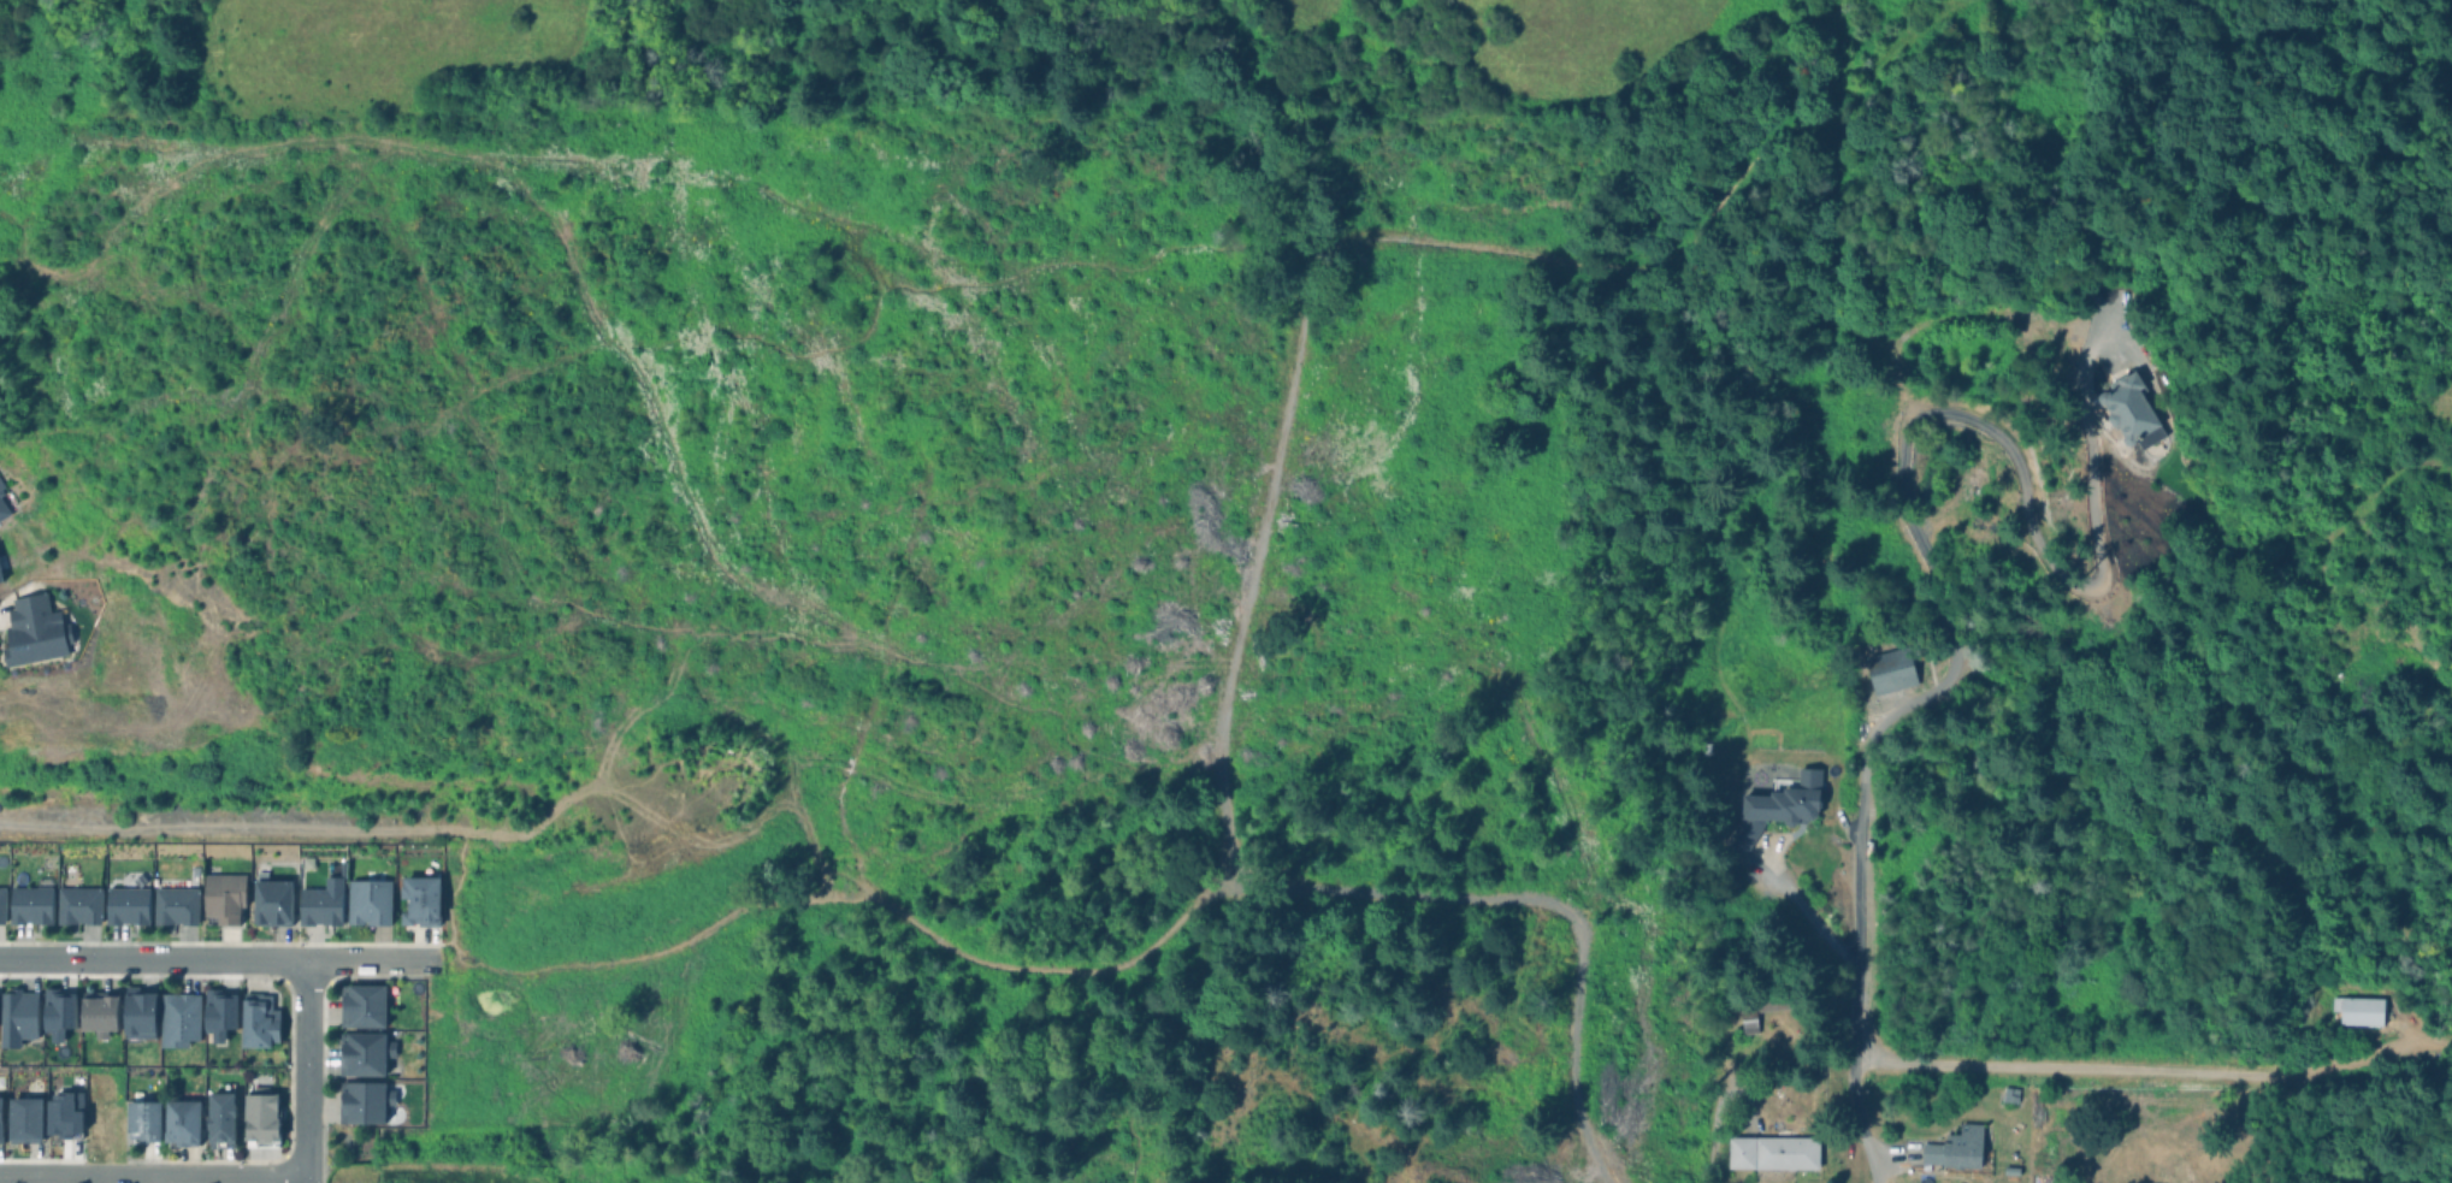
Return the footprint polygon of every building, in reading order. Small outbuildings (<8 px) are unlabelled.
[(2159,426),(2138,388),(2143,385),(2135,371),(2095,393),(2124,445),(2159,426)] [(10,513),(0,519),(0,497),(10,513)] [(45,591),(48,610),(58,609),(61,623),(67,622),(71,643),(65,644),(67,653),(5,666),(1,647),(8,646),(5,627),(10,627),(6,609),(12,608),(10,598),(45,591)] [(1911,664),(1870,674),(1874,694),(1916,684),(1911,664)] [(1821,767),(1797,767),(1797,778),(1772,778),(1772,786),(1768,795),(1738,795),(1738,826),(1733,836),(1733,841),(1749,849),(1764,820),(1778,820),(1788,825),(1803,825),(1806,820),(1813,820),(1818,810),(1818,792),(1821,787),(1821,767)] [(246,874),(244,906),(240,906),(240,924),(205,923),(205,916),(203,916),(203,874),(246,874)] [(442,876),(442,917),(441,917),(441,925),(419,925),(419,922),(414,922),(414,924),(401,924),(401,911),(409,911),(409,900),(410,900),(410,898),(402,898),(402,885),(403,885),(403,876),(442,876)] [(291,880),(293,922),(290,922),(290,924),(254,924),(254,880),(291,880)] [(391,880),(391,924),(367,924),(367,921),(365,921),(365,924),(348,924),(348,880),(391,880)] [(52,887),(52,917),(53,917),(53,923),(41,923),(41,922),(31,922),(31,921),(25,921),(25,923),(8,923),(8,917),(10,917),(10,887),(52,887)] [(101,887),(101,923),(84,923),(84,922),(70,922),(70,923),(57,923),(57,887),(101,887)] [(148,887),(148,918),(149,918),(149,924),(137,924),(137,923),(129,923),(129,922),(122,922),(122,923),(105,924),(105,918),(106,918),(106,887),(148,887)] [(197,888),(197,924),(181,924),(181,922),(175,922),(175,923),(166,923),(166,924),(154,924),(154,887),(197,888)] [(342,888),(342,921),(343,921),(343,924),(330,924),(323,924),(323,922),(315,922),(315,924),(299,924),(299,919),(300,919),(300,888),(342,888)] [(348,984),(386,984),(386,1027),(339,1027),(341,984),(348,984)] [(156,990),(156,1033),(154,1033),(154,1039),(141,1039),(141,1041),(124,1041),(124,986),(138,986),(138,990),(156,990)] [(43,1030),(43,987),(58,987),(58,992),(76,992),(76,1027),(63,1027),(63,1040),(51,1040),(51,1030),(43,1030)] [(19,988),(19,992),(37,992),(37,1037),(19,1037),(19,1047),(0,1047),(0,993),(10,993),(10,988),(19,988)] [(205,1031),(205,988),(219,988),(219,993),(237,993),(236,1028),(224,1028),(224,1041),(212,1041),(212,1031),(205,1031)] [(118,995),(118,1030),(108,1030),(108,1039),(95,1039),(95,1029),(81,1029),(81,998),(82,998),(82,992),(117,992),(117,995),(118,995)] [(176,994),(178,994),(178,993),(191,993),(191,994),(200,994),(200,1041),(189,1041),(189,1047),(160,1047),(160,993),(176,993),(176,994)] [(279,1008),(279,1042),(272,1042),(272,1047),(243,1047),(243,993),(262,993),(262,994),(271,994),(271,1008),(279,1008)] [(2382,997),(2331,997),(2330,1010),(2338,1010),(2338,1025),(2381,1025),(2382,997)] [(1756,1029),(1755,1011),(1739,1012),(1739,1030),(1756,1029)] [(395,1033),(395,1073),(385,1073),(385,1075),(339,1075),(339,1033),(395,1033)] [(394,1089),(394,1105),(385,1105),(385,1123),(339,1123),(339,1082),(385,1082),(385,1089),(394,1089)] [(232,1083),(232,1093),(234,1093),(235,1105),(236,1105),(236,1117),(235,1117),(236,1142),(235,1142),(235,1148),(209,1149),(209,1137),(207,1136),(207,1132),(209,1132),(209,1129),(208,1130),(208,1116),(209,1116),(208,1093),(219,1093),(219,1083),(232,1083)] [(267,1087),(267,1093),(278,1093),(278,1111),(278,1118),(280,1118),(279,1136),(282,1136),(282,1141),(278,1141),(278,1147),(247,1146),(247,1141),(246,1141),(246,1120),(244,1120),(246,1094),(247,1094),(247,1089),(253,1089),(253,1087),(267,1087)] [(47,1132),(47,1099),(52,1099),(52,1094),(63,1094),(63,1090),(82,1090),(83,1132),(71,1132),(71,1137),(57,1137),(57,1132),(47,1132)] [(202,1092),(202,1101),(200,1101),(200,1141),(197,1141),(197,1146),(188,1146),(188,1147),(175,1147),(175,1142),(164,1142),(164,1131),(165,1131),(165,1100),(173,1100),(173,1092),(202,1092)] [(8,1142),(8,1096),(28,1096),(28,1093),(42,1093),(42,1102),(45,1102),(45,1129),(42,1129),(42,1142),(8,1142)] [(160,1101),(161,1140),(140,1141),(140,1143),(129,1143),(129,1132),(128,1132),(126,1101),(160,1101)] [(1981,1123),(1959,1122),(1958,1133),(1949,1133),(1949,1143),(1921,1142),(1920,1165),(1980,1167),(1981,1123)] [(1817,1169),(1818,1137),(1727,1136),(1727,1168),(1817,1169)]
